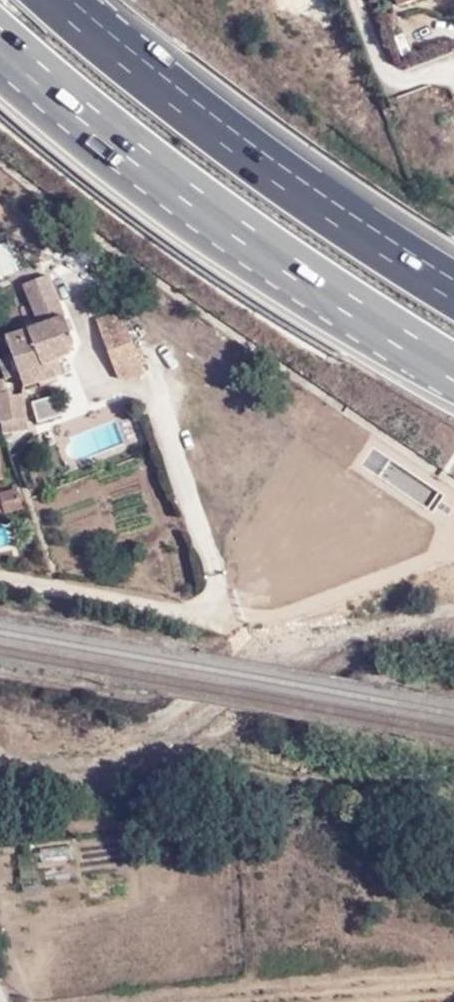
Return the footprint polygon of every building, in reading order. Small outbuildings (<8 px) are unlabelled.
[(16,271),(7,241),(0,243),(0,276),(16,271)] [(67,320),(58,294),(30,305),(40,331),(67,320)] [(123,315),(99,325),(115,370),(138,359),(123,315)] [(78,347),(67,320),(40,331),(6,343),(24,392),(43,385),(40,373),(69,365),(78,347)] [(32,399),(36,420),(63,416),(59,395),(32,399)] [(3,432),(4,433),(22,432),(22,426),(21,406),(21,402),(2,404),(3,432)] [(21,406),(22,426),(33,425),(32,405),(21,406)] [(9,488),(0,459),(0,491),(9,488)] [(23,495),(15,498),(20,515),(29,512),(23,495)] [(20,515),(15,498),(5,501),(11,518),(20,515)] [(39,863),(71,860),(70,844),(38,846),(39,863)]
